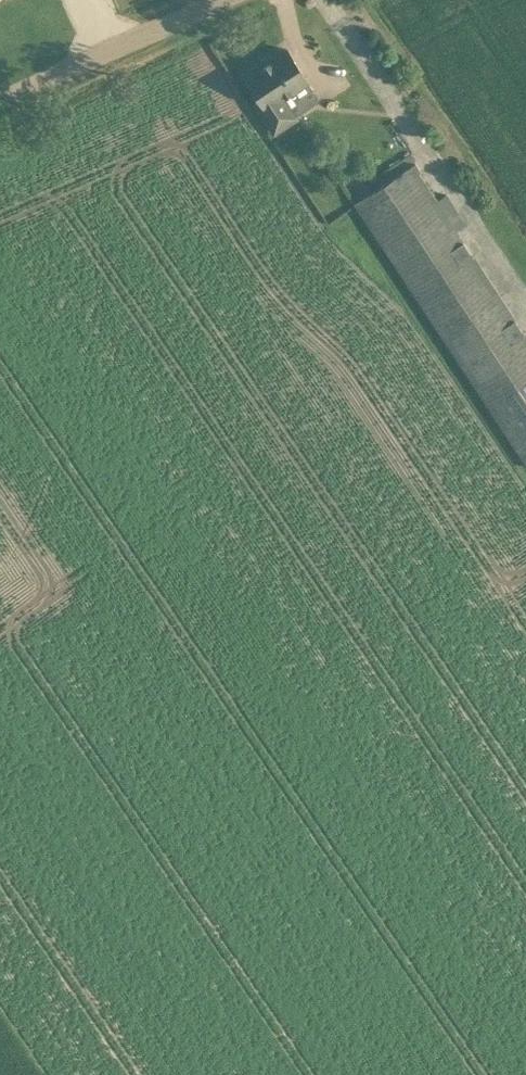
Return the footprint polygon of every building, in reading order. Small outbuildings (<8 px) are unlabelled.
[(255,102),(274,131),(296,117),(282,96),(307,79),(287,48),(262,65),(259,62),(242,73),(260,99),(255,102)] [(525,462),(525,337),(456,230),(468,222),(447,192),(435,200),(428,190),(417,172),(420,170),(416,164),(356,202),(368,221),(525,462)]
